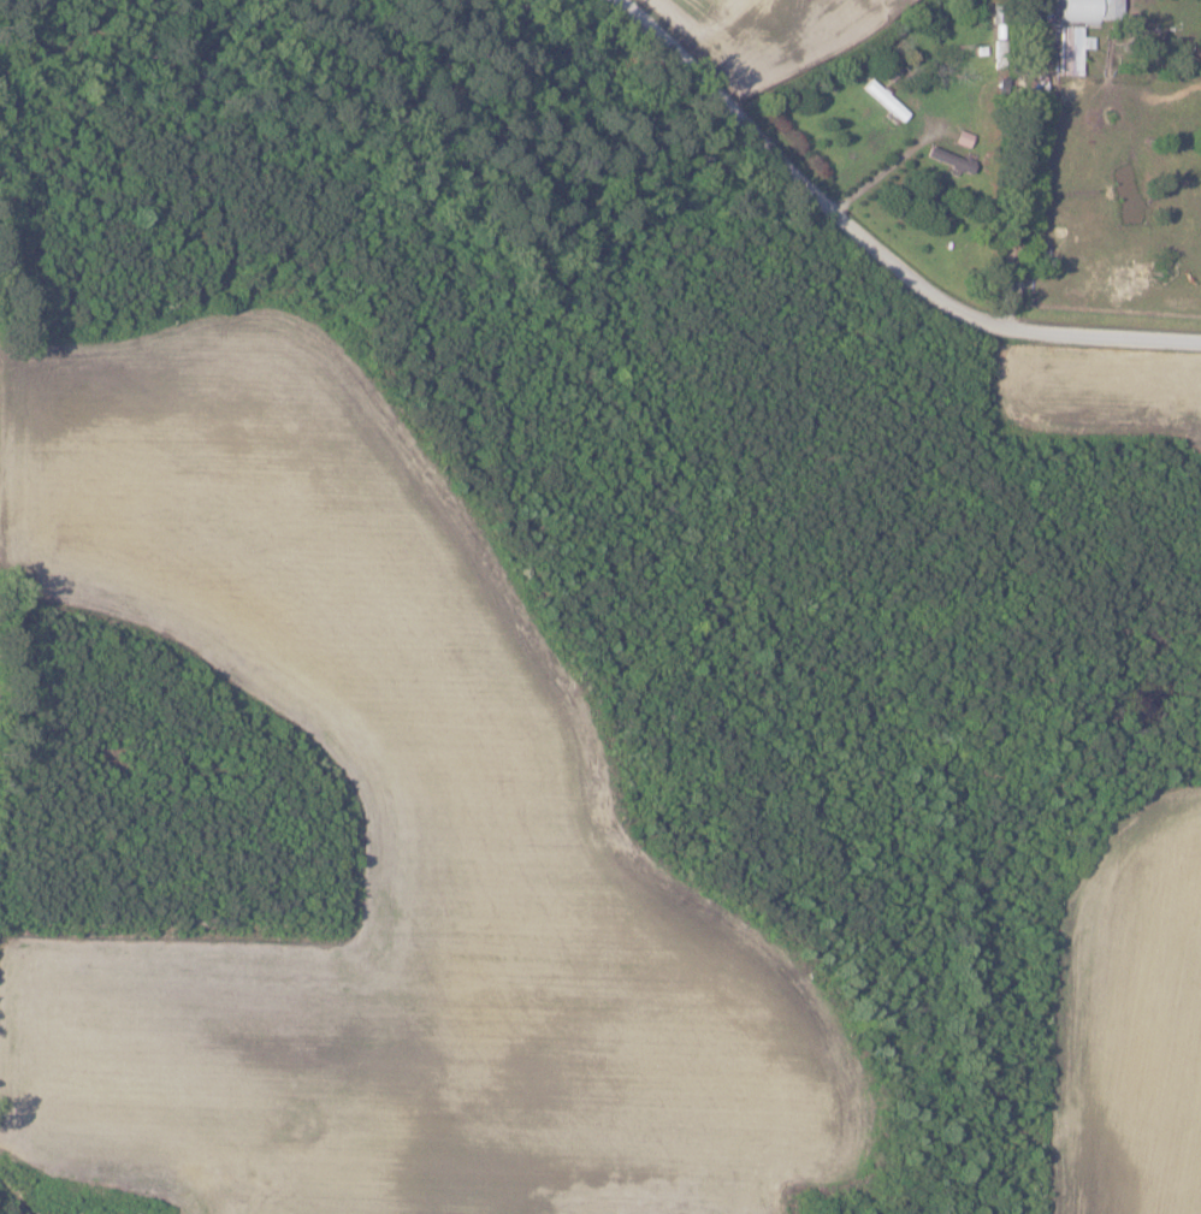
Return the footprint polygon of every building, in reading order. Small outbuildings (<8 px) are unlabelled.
[(1081,75),(1082,48),(1091,48),(1091,37),(1082,36),(1082,26),(1098,26),(1098,18),(1121,19),(1122,0),(1060,0),(1058,75),(1081,75)] [(910,109),(868,80),(862,89),(903,119),(910,109)] [(972,134),(958,130),(955,143),(968,146),(972,134)] [(975,161),(931,145),(927,156),(970,172),(975,161)]
